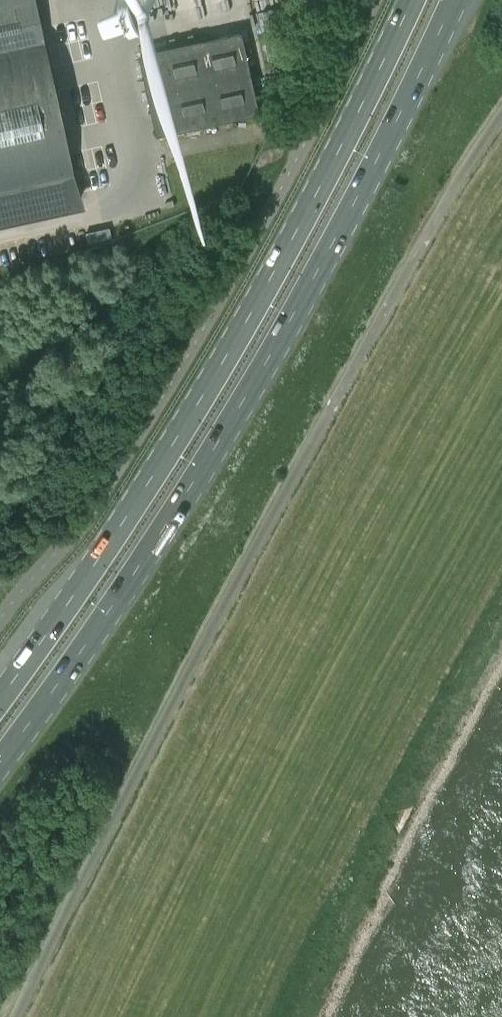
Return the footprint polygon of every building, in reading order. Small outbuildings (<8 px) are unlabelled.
[(78,202),(34,0),(0,0),(0,219),(78,202)] [(242,32),(202,41),(162,49),(142,54),(159,133),(259,111),(242,32)]
